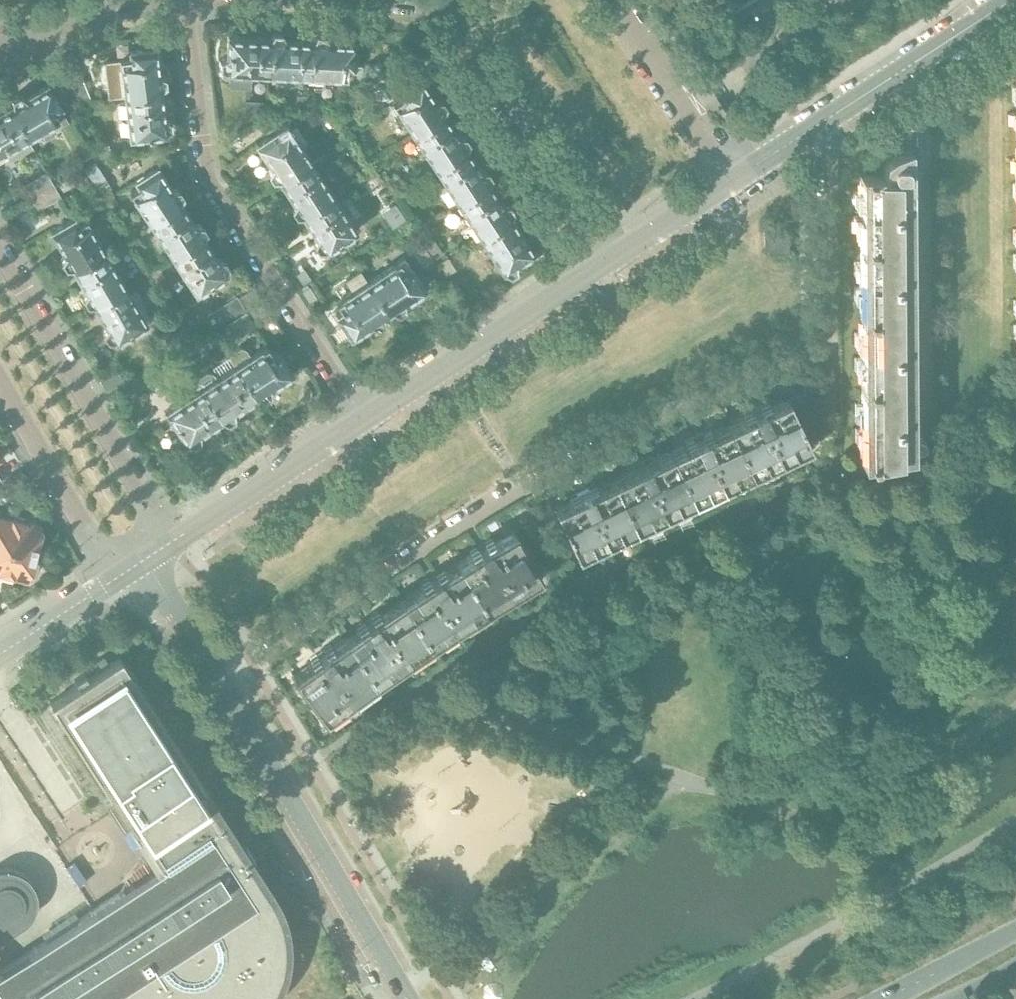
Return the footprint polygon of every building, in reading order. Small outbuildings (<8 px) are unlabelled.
[(846,13),(845,13),(845,14),(867,0),(837,0),(846,13)] [(307,74),(309,41),(284,40),(284,39),(281,33),(273,32),(269,38),(268,38),(268,39),(267,75),(286,76),(286,74),(307,74)] [(352,66),(353,43),(330,42),(330,41),(326,41),(324,35),(316,34),(312,40),(309,40),(309,41),(307,74),(307,77),(345,78),(346,66),(352,66)] [(267,75),(268,39),(243,38),(243,37),(227,36),(226,57),(225,56),(225,58),(219,60),(219,69),(224,72),(224,73),(244,74),(244,72),(266,73),(265,75),(267,75)] [(158,75),(158,72),(156,72),(153,49),(129,52),(130,58),(119,60),(123,97),(159,93),(160,93),(160,89),(165,85),(164,77),(158,75)] [(90,99),(81,76),(69,80),(79,104),(90,99)] [(377,101),(396,89),(389,79),(370,91),(377,101)] [(442,112),(445,106),(441,100),(434,100),(433,97),(431,98),(419,79),(398,92),(401,96),(391,103),(411,134),(413,134),(443,116),(444,115),(442,112)] [(68,122),(47,86),(27,98),(26,96),(23,98),(18,95),(11,99),(11,105),(9,107),(27,138),(27,139),(40,132),(45,140),(54,135),(52,131),(68,122)] [(92,102),(106,100),(105,89),(91,90),(92,102)] [(162,118),(159,93),(123,97),(129,140),(146,138),(146,136),(165,134),(165,133),(171,129),(170,121),(163,119),(163,118),(162,118)] [(266,102),(245,101),(244,116),(265,117),(266,102)] [(9,107),(8,107),(9,108),(0,113),(0,155),(5,152),(10,161),(33,148),(27,139),(27,138),(9,107)] [(318,124),(318,112),(306,112),(301,113),(301,123),(318,124)] [(469,143),(464,136),(458,136),(457,136),(456,136),(443,116),(413,134),(424,150),(422,151),(433,169),(435,168),(435,169),(465,150),(466,149),(466,148),(469,143)] [(73,122),(62,128),(69,142),(80,137),(73,123),(73,122)] [(310,161),(299,145),(305,141),(296,127),(290,130),(286,124),(276,130),(275,129),(267,134),(269,137),(257,145),(269,164),(268,165),(270,168),(267,174),(271,181),(278,180),(280,183),(281,182),(309,164),(308,162),(310,161)] [(80,137),(69,142),(76,157),(88,151),(80,137)] [(910,440),(908,174),(908,145),(894,151),(888,154),(884,158),(882,160),(882,162),(882,173),(858,173),(858,175),(859,175),(861,462),(910,453),(910,452),(910,440)] [(491,177),(486,170),(480,170),(479,170),(478,170),(465,150),(435,169),(428,173),(435,184),(442,179),(446,184),(444,185),(455,202),(457,201),(458,203),(487,184),(488,183),(488,182),(491,177)] [(322,155),(309,164),(281,182),(294,203),(293,203),(293,204),(290,210),(295,217),(301,216),(302,217),(303,216),(331,198),(332,199),(345,190),(322,155)] [(179,202),(182,196),(178,189),(172,190),(170,187),(169,188),(156,168),(134,182),(136,187),(128,193),(150,224),(180,205),(181,204),(179,202)] [(78,183),(86,179),(81,170),(78,171),(56,185),(61,194),(78,183)] [(31,197),(53,184),(46,173),(24,186),(31,197)] [(111,190),(112,189),(105,179),(95,186),(104,200),(113,194),(111,190)] [(60,197),(53,184),(31,197),(38,210),(60,197)] [(513,211),(508,204),(502,204),(501,204),(500,204),(487,184),(458,203),(467,217),(465,219),(477,236),(479,235),(479,236),(509,218),(510,217),(510,216),(513,211)] [(119,206),(114,197),(104,202),(110,212),(119,206)] [(356,233),(344,213),(342,214),(332,199),(331,198),(303,216),(316,237),(315,238),(316,239),(313,244),(317,251),(324,251),(341,241),(341,242),(356,233)] [(206,232),(201,225),(195,226),(194,225),(193,226),(180,205),(150,224),(160,239),(158,240),(170,259),(172,257),(172,258),(202,239),(203,238),(206,232)] [(393,227),(405,219),(400,213),(388,221),(393,227)] [(533,252),(524,238),(523,239),(509,218),(479,236),(489,251),(488,252),(499,269),(502,273),(503,272),(509,275),(516,271),(515,265),(516,264),(515,263),(533,252)] [(105,252),(86,219),(78,224),(75,225),(72,220),(51,232),(63,252),(62,253),(63,256),(60,261),(64,268),(71,268),(72,271),(73,270),(74,271),(104,254),(103,253),(105,252)] [(787,252),(787,234),(765,234),(764,252),(787,252)] [(441,251),(432,238),(423,244),(434,260),(440,255),(439,253),(441,251)] [(225,272),(228,266),(224,260),(217,260),(217,259),(216,260),(202,239),(172,258),(182,274),(181,275),(194,295),(209,285),(208,284),(226,273),(225,272)] [(434,260),(423,244),(412,251),(423,267),(434,260)] [(125,286),(114,268),(112,268),(104,254),(74,271),(86,291),(85,292),(85,293),(82,299),(86,305),(92,305),(93,306),(94,305),(123,288),(125,286)] [(455,270),(447,258),(438,265),(445,276),(455,270)] [(423,289),(403,259),(366,283),(387,314),(391,311),(397,314),(404,310),(404,303),(404,302),(423,289)] [(145,275),(140,268),(133,273),(137,279),(145,275)] [(167,281),(157,268),(150,274),(158,286),(160,289),(167,283),(166,282),(167,281)] [(387,314),(366,283),(359,271),(344,281),(352,292),(335,303),(342,313),(336,316),(350,336),(369,324),(370,325),(371,324),(376,328),(383,323),(383,317),(387,314)] [(158,286),(150,274),(149,273),(145,275),(137,279),(147,293),(158,286)] [(128,295),(123,288),(94,305),(106,327),(105,328),(106,328),(102,334),(106,341),(113,341),(113,342),(129,332),(130,333),(153,319),(136,290),(128,295)] [(211,330),(244,308),(236,296),(207,315),(206,321),(211,330)] [(231,339),(253,325),(245,314),(224,327),(231,339)] [(192,342),(183,328),(164,340),(173,354),(192,342)] [(291,373),(277,353),(272,356),(266,347),(235,367),(235,368),(254,397),(254,398),(257,397),(263,400),(270,395),(269,389),(272,387),(271,386),(291,373)] [(189,374),(178,355),(156,367),(162,377),(174,370),(180,379),(189,374)] [(254,397),(235,368),(218,380),(214,374),(206,373),(198,378),(197,384),(195,383),(220,419),(220,420),(221,420),(227,423),(234,419),(233,412),(234,412),(233,411),(254,397)] [(220,419),(195,383),(190,382),(179,389),(177,397),(180,402),(164,412),(173,426),(175,426),(186,443),(186,442),(192,446),(199,441),(198,435),(199,434),(198,433),(220,419)] [(820,410),(813,389),(799,395),(808,416),(820,410)] [(809,445),(786,397),(785,397),(769,405),(770,409),(764,412),(762,408),(751,413),(751,414),(727,425),(752,477),(794,458),(811,450),(809,445)] [(752,477),(727,425),(704,436),(693,441),(670,452),(695,504),(723,491),(752,477)] [(695,504),(670,452),(646,463),(635,468),(635,469),(612,480),(637,532),(695,504)] [(637,532),(612,480),(588,491),(588,490),(579,495),(577,496),(554,507),(553,507),(576,555),(579,560),(637,532)] [(41,525),(39,524),(39,525),(10,518),(10,520),(0,518),(0,545),(34,552),(35,549),(39,548),(43,533),(39,530),(41,525)] [(536,571),(513,530),(494,542),(493,540),(492,541),(492,539),(485,543),(486,545),(478,550),(476,548),(470,552),(470,554),(471,555),(457,564),(473,589),(488,613),(492,610),(512,598),(541,581),(538,575),(536,571)] [(36,559),(33,556),(34,552),(0,545),(0,573),(26,580),(27,581),(28,575),(33,574),(36,559)] [(488,613),(473,589),(457,564),(444,572),(444,570),(443,571),(442,569),(436,574),(437,576),(429,581),(427,579),(421,583),(421,584),(421,585),(422,586),(401,600),(434,648),(437,646),(488,613)] [(434,648),(401,600),(380,614),(379,613),(378,613),(377,612),(371,616),(372,618),(364,624),(363,622),(356,626),(357,628),(357,629),(345,638),(378,687),(382,684),(434,648)] [(378,687),(345,638),(332,647),(331,645),(331,646),(330,644),(324,649),(325,651),(317,657),(316,655),(309,660),(310,661),(311,662),(293,675),(323,717),(324,716),(328,722),(334,717),(378,687)] [(97,672),(108,664),(103,657),(92,665),(97,672)] [(103,998),(104,998),(272,998),(273,998),(279,987),(283,975),(286,963),(287,950),(287,938),(285,925),(281,913),(276,901),(271,893),(252,864),(255,862),(247,849),(241,845),(173,740),(120,658),(113,663),(87,680),(84,675),(74,681),(75,682),(76,682),(78,685),(65,694),(50,704),(64,726),(107,793),(101,796),(120,826),(126,822),(157,870),(148,876),(134,886),(133,886),(122,891),(120,892),(121,893),(90,913),(79,920),(79,919),(78,919),(0,970),(0,998),(102,998),(103,998)] [(23,925),(27,922),(31,916),(34,910),(36,903),(36,896),(34,889),(31,883),(28,880),(23,875),(17,872),(10,870),(3,869),(0,870),(0,940),(23,925)]
